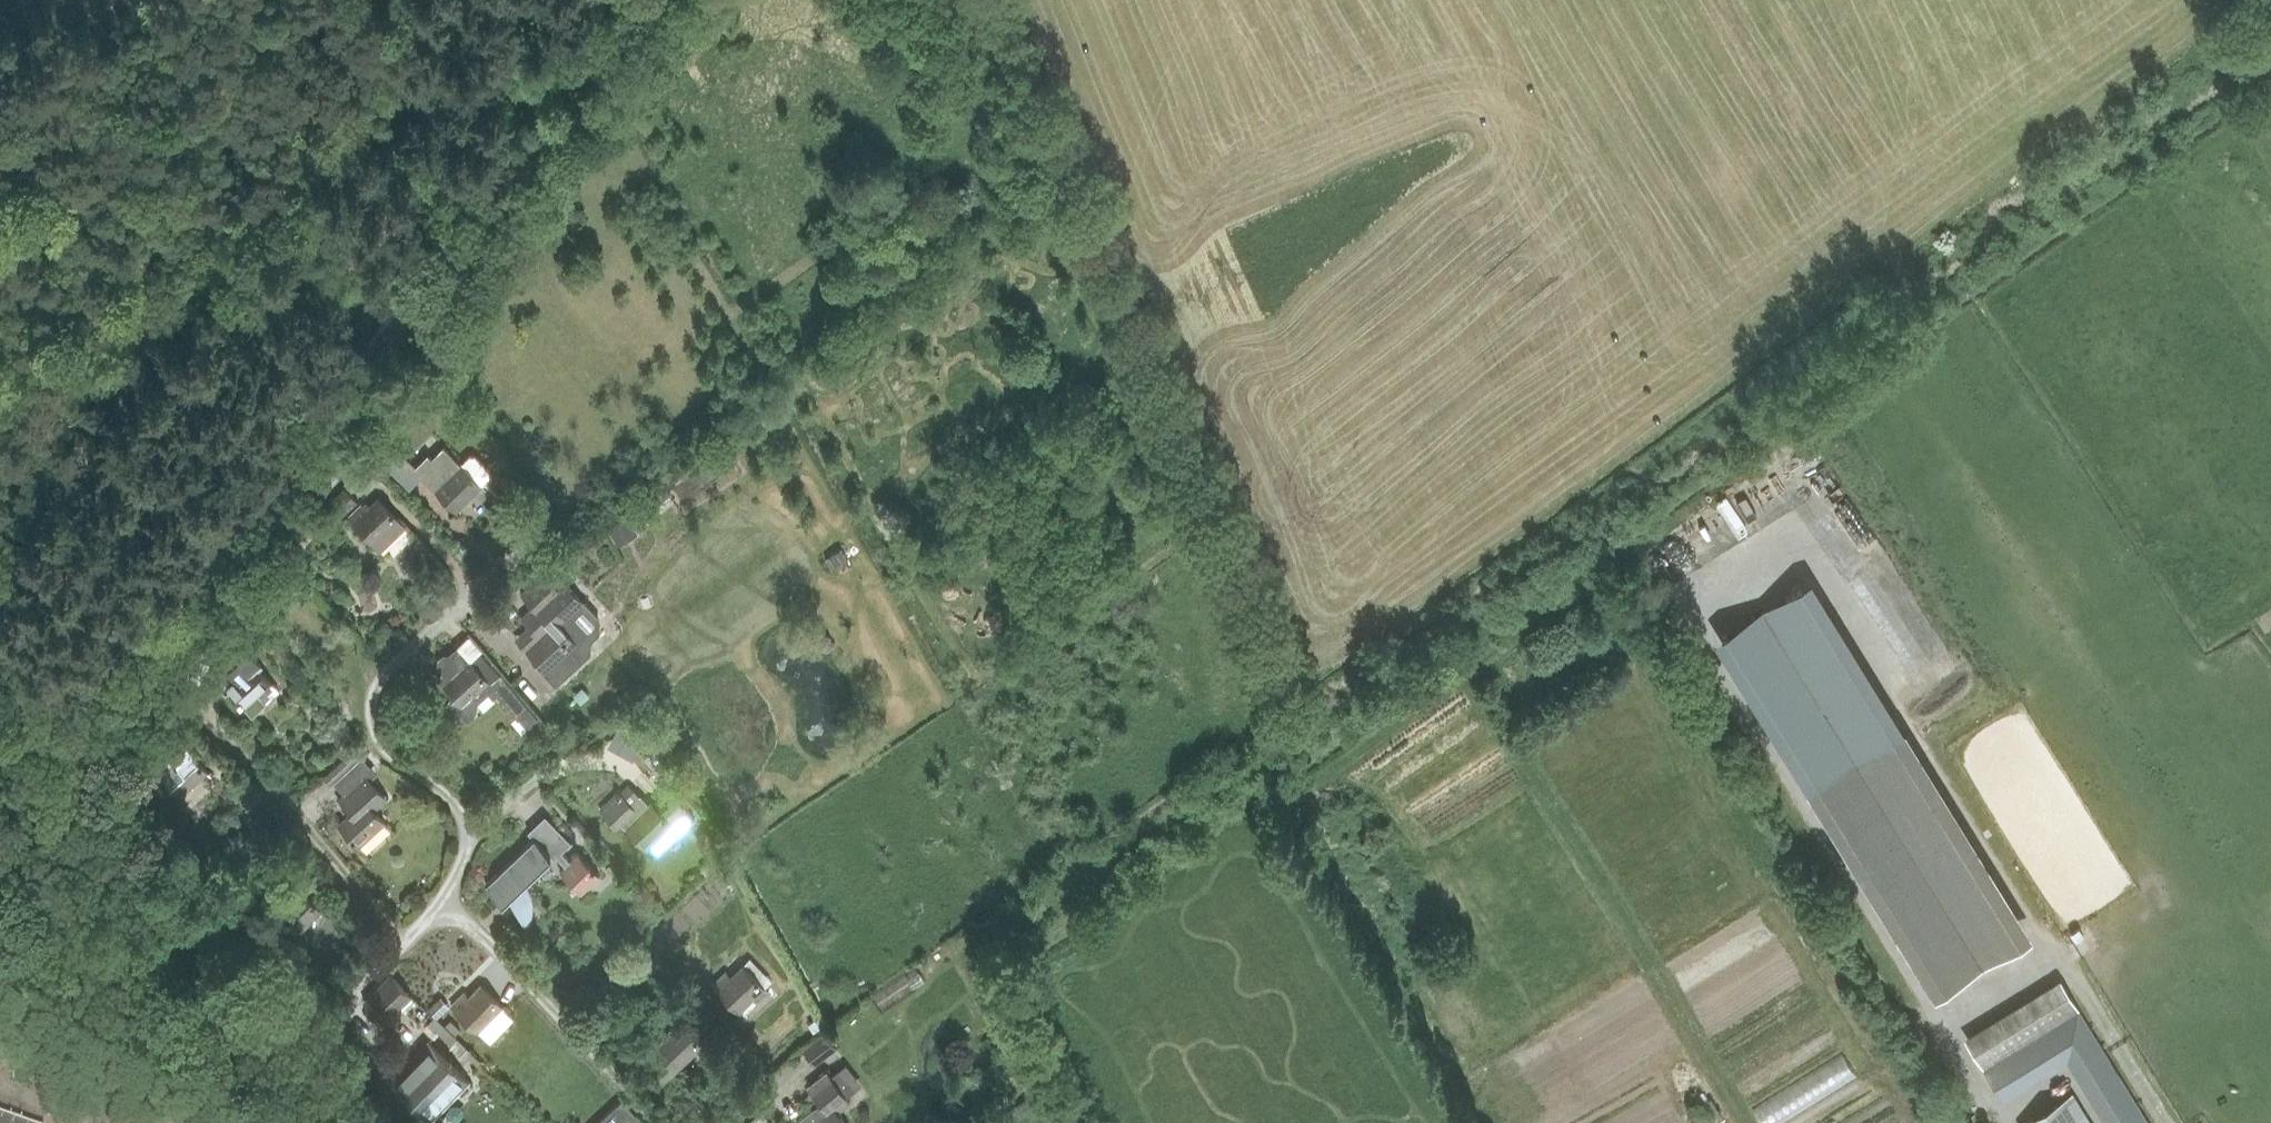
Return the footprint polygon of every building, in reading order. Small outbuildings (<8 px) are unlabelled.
[(476,458),(471,457),(461,466),(444,447),(431,459),(429,455),(416,467),(399,450),(385,463),(409,489),(423,476),(457,513),(483,488),(481,485),(490,477),(490,473),(476,458)] [(404,525),(378,498),(369,506),(364,500),(347,517),(379,549),(404,525)] [(627,517),(607,529),(618,546),(638,534),(627,517)] [(519,545),(503,559),(510,568),(527,554),(519,545)] [(842,548),(830,556),(838,568),(850,560),(842,548)] [(545,676),(555,687),(589,656),(589,644),(570,620),(584,607),(563,584),(565,582),(552,567),(521,596),(531,608),(521,618),(534,635),(522,646),(546,675),(545,676)] [(225,669),(216,677),(225,687),(246,710),(252,717),(265,705),(279,693),(255,667),(260,662),(247,648),(225,669)] [(476,703),(487,693),(492,698),(496,695),(518,718),(528,709),(479,653),(469,661),(459,649),(449,658),(444,658),(441,661),(440,666),(446,672),(437,680),(451,695),(449,697),(448,699),(447,702),(447,706),(447,710),(449,714),(452,717),(455,719),(459,721),(464,721),(469,719),(473,717),(476,713),(477,708),(478,705),(476,703)] [(619,722),(607,742),(634,757),(646,737),(619,722)] [(341,729),(331,736),(339,746),(349,738),(341,729)] [(1806,790),(1934,998),(2033,937),(1905,729),(1806,790)] [(186,748),(174,760),(169,754),(154,769),(181,797),(208,771),(186,748)] [(383,799),(364,778),(339,801),(350,813),(338,824),(359,847),(385,823),(372,809),(383,799)] [(654,856),(695,818),(668,788),(650,805),(640,795),(639,797),(629,786),(616,798),(614,795),(599,809),(617,829),(623,823),(654,856)] [(485,885),(502,902),(509,896),(526,928),(529,922),(531,917),(532,911),(532,905),(531,899),(529,893),(526,888),(523,883),(551,856),(555,859),(558,857),(566,866),(560,872),(581,894),(599,875),(579,854),(571,861),(562,852),(571,843),(545,816),(528,833),(534,839),(485,885)] [(287,900),(282,894),(268,907),(293,935),(320,912),(300,889),(287,900)] [(732,977),(727,972),(712,986),(738,1013),(771,981),(750,959),(732,977)] [(394,973),(367,1000),(387,1021),(415,994),(394,973)] [(882,1006),(916,991),(909,975),(875,990),(882,1006)] [(469,997),(464,993),(451,1006),(478,1033),(502,1008),(480,986),(469,997)] [(437,1018),(448,1008),(438,999),(428,1009),(437,1018)] [(460,1030),(450,1020),(444,1025),(454,1035),(460,1030)] [(473,1055),(443,1024),(436,1031),(467,1062),(473,1055)] [(662,1084),(677,1071),(702,1046),(681,1024),(669,1035),(665,1031),(651,1044),(662,1055),(648,1069),(662,1084)] [(824,1038),(803,1055),(813,1069),(835,1052),(824,1038)] [(429,1046),(390,1083),(428,1122),(467,1085),(458,1076),(460,1074),(456,1070),(454,1072),(429,1046)] [(838,1110),(850,1101),(828,1072),(807,1088),(820,1105),(799,1121),(801,1122),(849,1122),(838,1110)] [(2028,1122),(2092,1122),(2074,1094),(2028,1122)] [(637,1114),(624,1100),(600,1122),(628,1122),(637,1114)]
